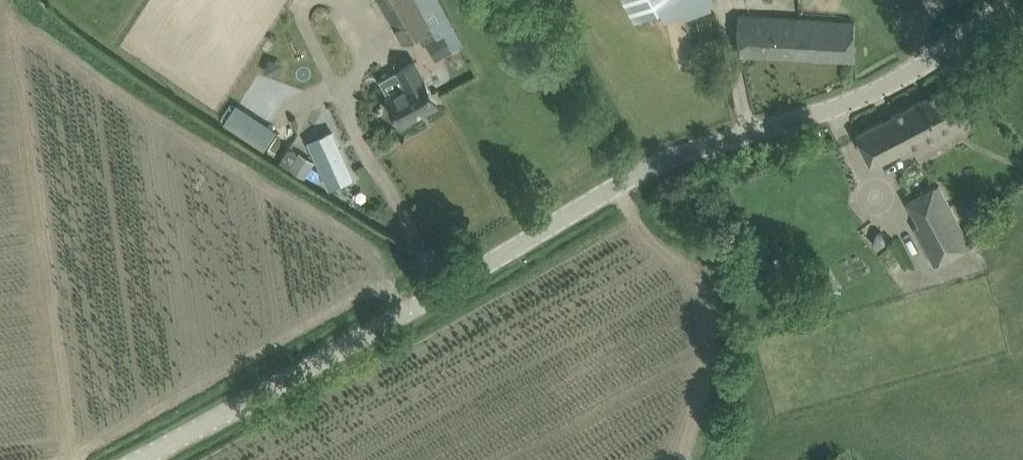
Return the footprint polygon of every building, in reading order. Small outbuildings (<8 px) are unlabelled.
[(404,42),(431,27),(435,34),(453,23),(439,0),(380,0),(404,42)] [(633,22),(671,2),(677,16),(714,2),(713,0),(621,0),(633,22)] [(770,15),(738,14),(739,54),(805,57),(817,59),(855,60),(854,21),(770,15)] [(391,98),(389,99),(402,122),(438,102),(425,79),(414,58),(396,68),(397,69),(408,89),(391,98)] [(874,165),(972,113),(955,82),(857,133),(874,165)] [(238,101),(225,120),(267,147),(279,127),(238,101)] [(352,176),(332,132),(310,142),(330,186),(352,176)] [(295,147),(289,147),(280,160),(289,166),(298,153),(295,147)] [(940,182),(905,199),(918,224),(915,226),(935,265),(972,245),(940,182)] [(889,249),(880,238),(871,245),(879,256),(889,249)]
